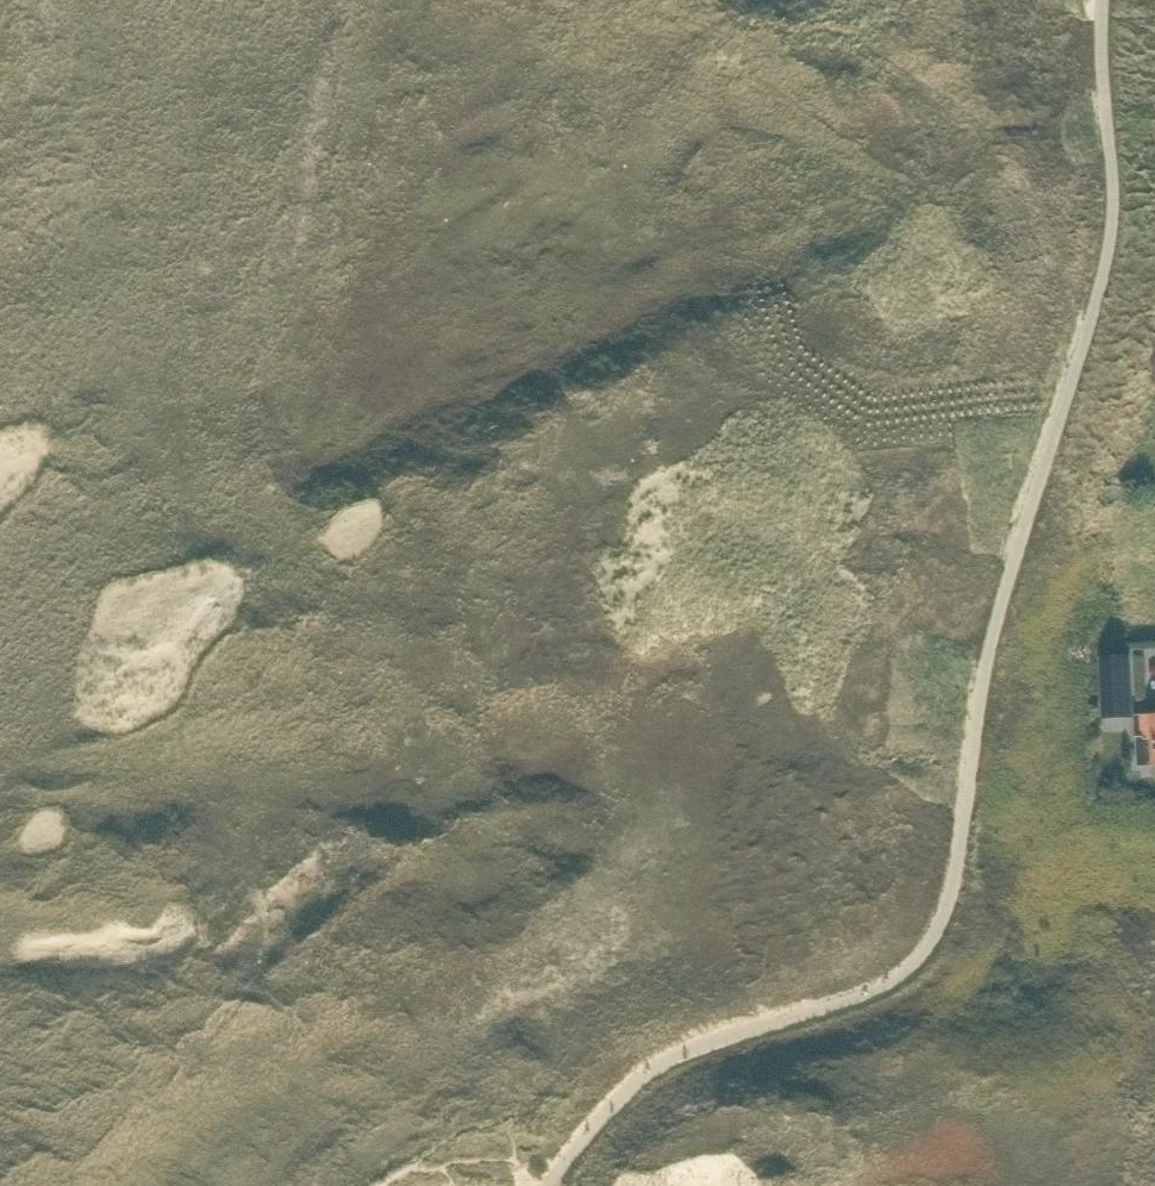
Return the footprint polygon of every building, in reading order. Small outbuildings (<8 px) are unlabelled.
[(1130,656),(1099,658),(1103,716),(1134,714),(1130,656)] [(1140,740),(1141,763),(1152,763),(1152,765),(1154,765),(1154,714),(1143,714),(1143,715),(1144,740),(1140,740)]
